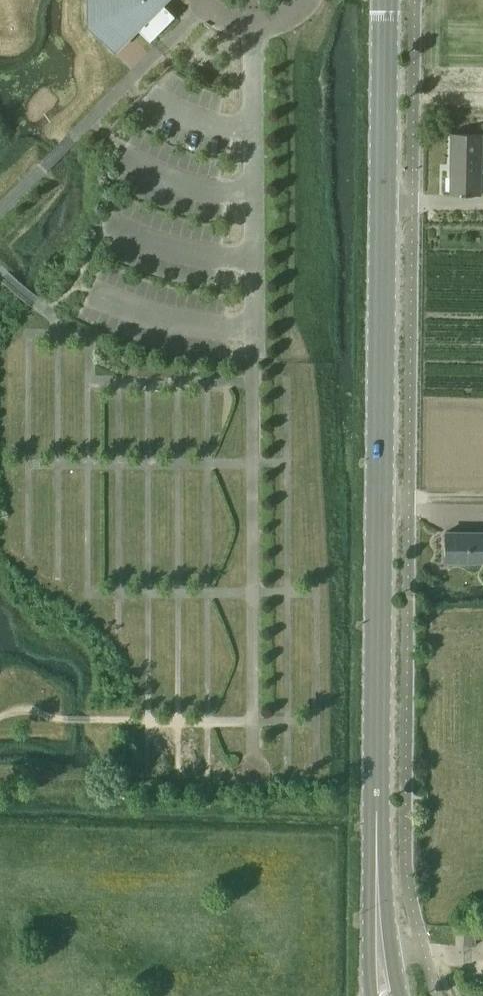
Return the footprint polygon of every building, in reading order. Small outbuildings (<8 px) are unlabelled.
[(99,5),(89,5),(90,22),(102,34),(108,27),(122,41),(136,27),(149,41),(174,16),(160,2),(163,0),(99,0),(99,5)] [(480,123),(480,133),(450,133),(449,193),(460,194),(460,196),(465,196),(465,194),(481,194),(482,134),(482,123),(480,123)] [(445,531),(444,561),(482,562),(482,532),(445,531)] [(475,946),(475,933),(463,933),(463,945),(475,946)]
